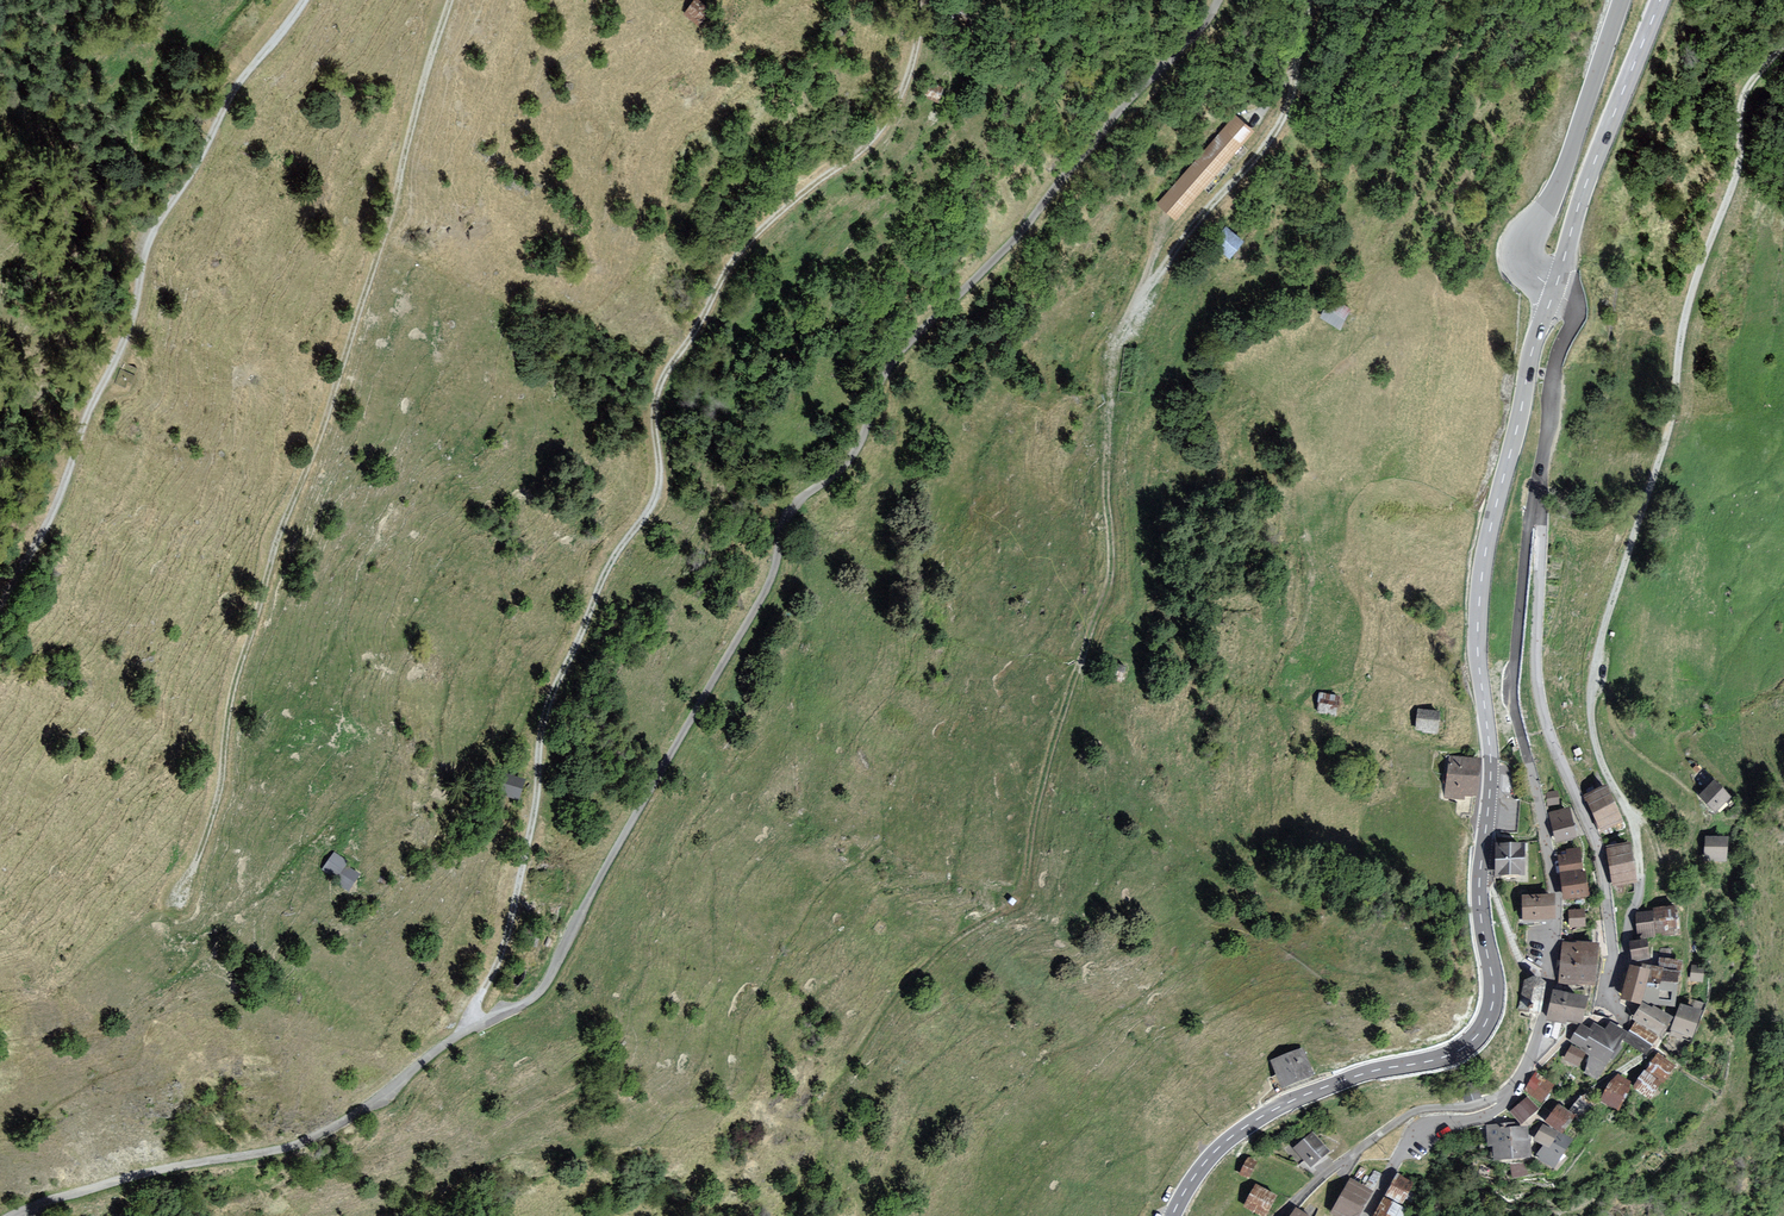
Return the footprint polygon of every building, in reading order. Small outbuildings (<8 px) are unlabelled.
[(715,12),(697,0),(687,17),(705,28),(715,12)] [(1260,134),(1238,117),(1159,205),(1180,223),(1260,134)] [(1250,243),(1230,229),(1218,248),(1236,261),(1250,243)] [(1335,302),(1323,321),(1346,332),(1356,312),(1335,302)] [(1126,669),(1108,663),(1103,678),(1121,684),(1126,669)] [(1344,696),(1322,694),(1320,714),(1342,716),(1344,696)] [(1448,713),(1422,710),(1419,732),(1446,735),(1448,713)] [(1483,762),(1451,757),(1445,794),(1476,799),(1483,762)] [(525,781),(506,775),(500,794),(518,800),(525,781)] [(1723,779),(1706,796),(1724,813),(1740,796),(1723,779)] [(1560,800),(1558,788),(1545,791),(1548,803),(1560,800)] [(1608,790),(1589,797),(1604,831),(1627,822),(1608,790)] [(1571,809),(1550,814),(1553,827),(1557,841),(1579,835),(1576,825),(1575,821),(1571,809)] [(1738,838),(1711,837),(1710,862),(1737,862),(1738,838)] [(1533,844),(1500,845),(1501,878),(1534,877),(1533,844)] [(1637,844),(1611,848),(1619,888),(1638,884),(1637,844)] [(1587,850),(1563,853),(1569,901),(1598,897),(1594,870),(1589,870),(1587,850)] [(335,855),(324,870),(338,880),(336,883),(349,892),(360,877),(345,866),(346,863),(335,855)] [(555,868),(539,863),(533,880),(549,886),(555,868)] [(1551,897),(1524,897),(1524,917),(1552,917),(1551,897)] [(561,908),(542,906),(540,922),(559,925),(561,908)] [(1660,912),(1643,913),(1645,936),(1691,933),(1689,907),(1660,909),(1660,912)] [(1585,910),(1571,911),(1572,925),(1585,924),(1585,910)] [(1658,942),(1639,944),(1641,961),(1660,959),(1658,942)] [(1598,946),(1565,943),(1562,981),(1594,984),(1598,946)] [(525,972),(509,965),(502,981),(518,988),(525,972)] [(1692,971),(1661,965),(1654,1001),(1685,1007),(1692,971)] [(1660,972),(1638,966),(1629,999),(1652,1004),(1654,1001),(1660,972)] [(1715,969),(1699,967),(1697,981),(1713,983),(1715,969)] [(1530,978),(1525,982),(1518,1012),(1539,1015),(1544,987),(1543,982),(1537,978),(1530,978)] [(1586,997),(1554,990),(1548,1018),(1564,1022),(1564,1018),(1581,1021),(1586,997)] [(1682,1017),(1654,1001),(1637,1030),(1665,1047),(1682,1017)] [(1713,1012),(1690,1005),(1680,1035),(1703,1043),(1713,1012)] [(1599,1028),(1586,1025),(1577,1043),(1597,1053),(1593,1074),(1604,1079),(1624,1054),(1634,1033),(1617,1023),(1613,1029),(1602,1023),(1599,1028)] [(1593,1054),(1578,1046),(1570,1060),(1585,1068),(1593,1054)] [(1302,1051),(1270,1064),(1282,1092),(1314,1079),(1302,1051)] [(1683,1067),(1663,1054),(1642,1089),(1661,1101),(1683,1067)] [(1563,1086),(1544,1072),(1533,1089),(1552,1102),(1563,1086)] [(1642,1084),(1620,1075),(1608,1101),(1630,1111),(1642,1084)] [(1478,1083),(1463,1087),(1467,1101),(1481,1098),(1478,1083)] [(1607,1107),(1591,1094),(1581,1107),(1596,1119),(1607,1107)] [(1541,1097),(1522,1110),(1531,1123),(1550,1110),(1541,1097)] [(1567,1105),(1554,1123),(1543,1140),(1553,1143),(1544,1155),(1568,1168),(1586,1140),(1575,1132),(1586,1116),(1567,1105)] [(1511,1123),(1494,1124),(1496,1148),(1503,1147),(1504,1162),(1545,1158),(1544,1155),(1543,1140),(1542,1124),(1511,1127),(1511,1123)] [(1315,1133),(1297,1148),(1315,1170),(1333,1155),(1315,1133)] [(1260,1163),(1250,1159),(1244,1178),(1254,1181),(1260,1163)] [(1411,1183),(1398,1176),(1388,1194),(1401,1201),(1411,1183)] [(1351,1180),(1334,1212),(1342,1215),(1356,1215),(1370,1190),(1351,1180)] [(1260,1184),(1248,1208),(1265,1215),(1274,1215),(1284,1196),(1260,1184)] [(1385,1198),(1376,1215),(1400,1215),(1404,1208),(1385,1198)]
